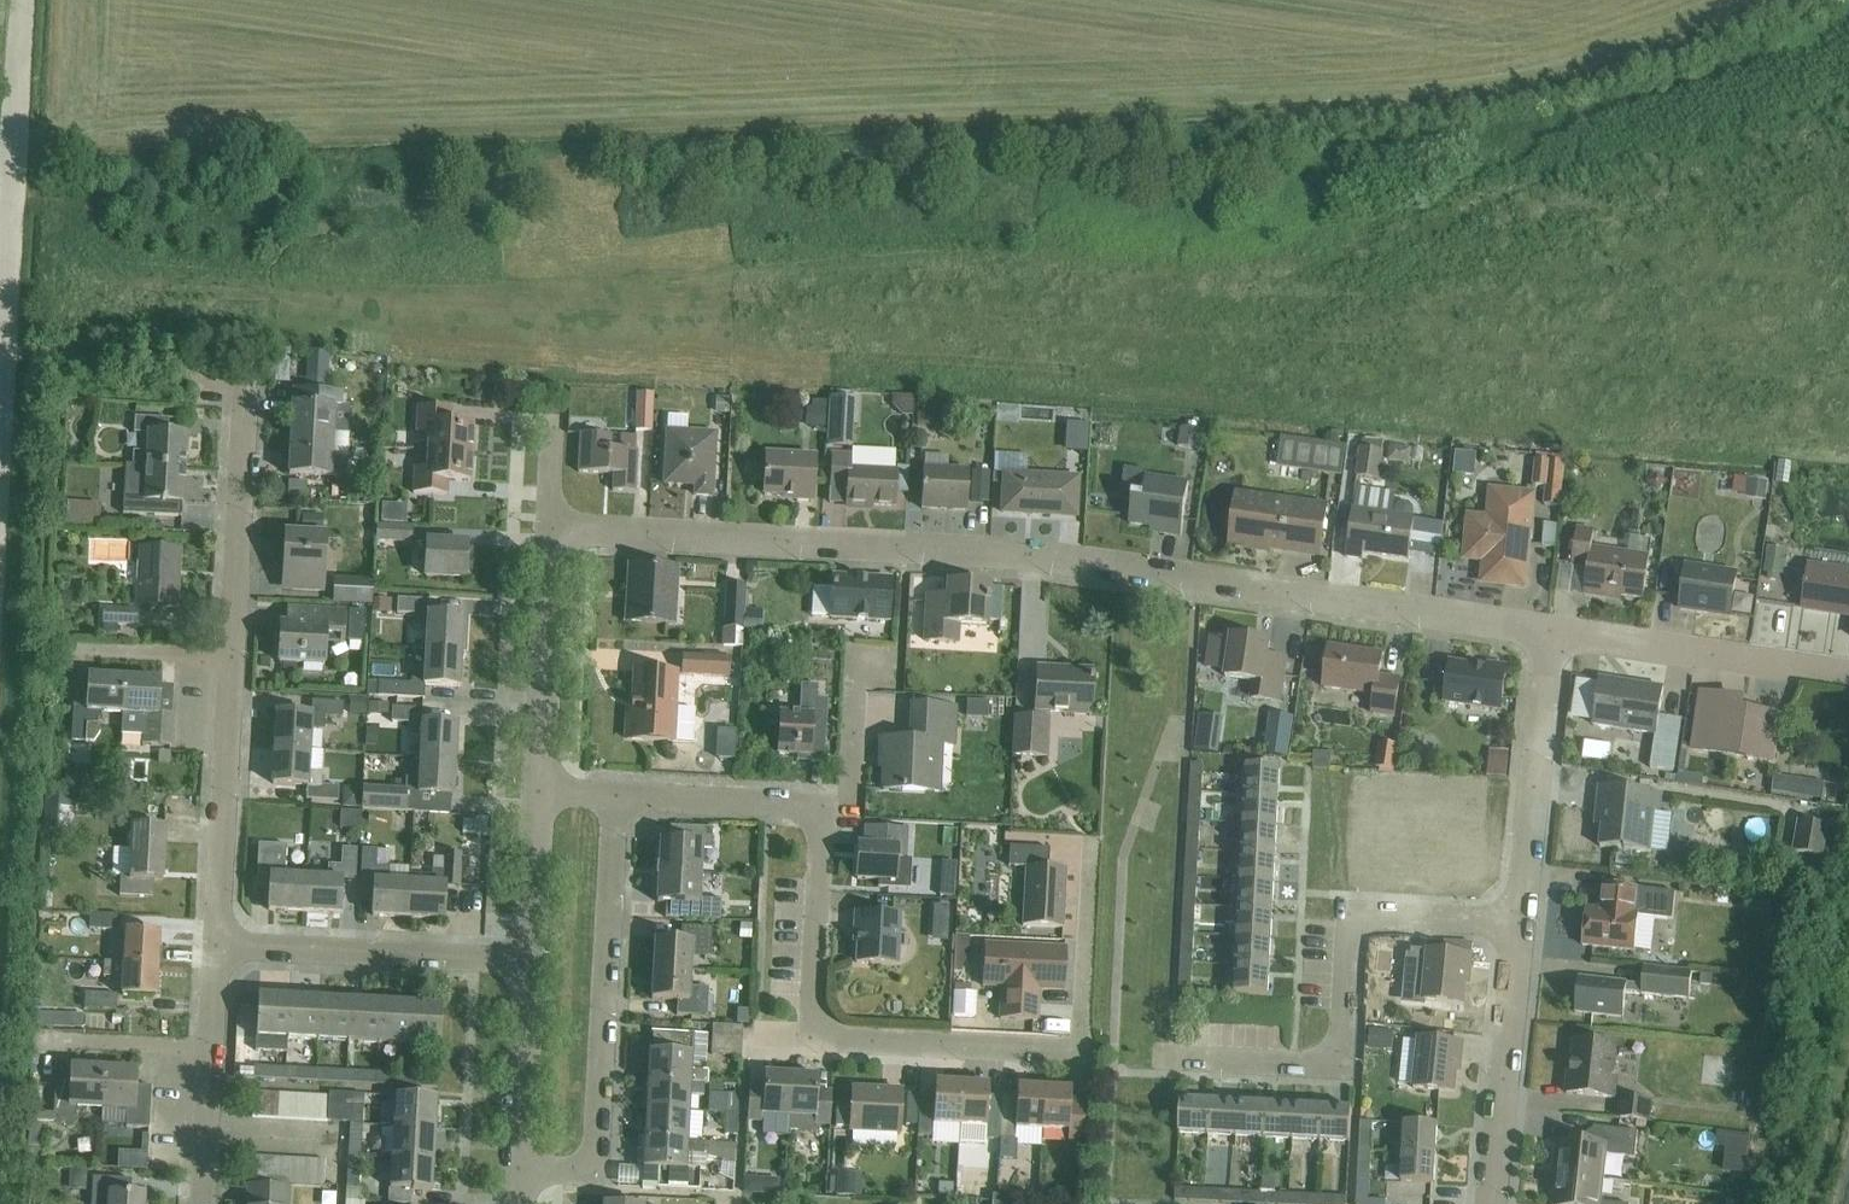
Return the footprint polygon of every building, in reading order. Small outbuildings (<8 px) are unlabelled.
[(291,351),(272,350),(270,385),(289,386),(291,351)] [(293,405),(292,431),(333,433),(345,434),(347,408),(341,407),(342,393),(328,392),(330,353),(310,352),(308,391),(294,390),(293,405)] [(836,385),(835,397),(854,399),(855,387),(836,385)] [(636,431),(652,432),(654,394),(638,393),(636,431)] [(428,433),(427,451),(471,454),(473,425),(450,423),(451,409),(417,407),(416,433),(428,433)] [(1071,416),(1070,444),(1094,445),(1095,417),(1071,416)] [(132,451),(132,465),(132,466),(186,468),(188,435),(168,434),(169,419),(134,417),(134,434),(148,434),(147,452),(132,451)] [(1178,448),(1199,451),(1202,432),(1181,429),(1178,448)] [(333,433),(292,431),(289,477),(338,478),(339,459),(332,458),(333,433)] [(663,485),(695,486),(694,496),(711,497),(715,434),(666,432),(663,485)] [(613,492),(636,493),(638,452),(635,452),(619,451),(611,450),(612,436),(581,434),(579,473),(614,475),(613,492)] [(620,436),(619,451),(635,452),(636,437),(620,436)] [(1329,446),(1287,440),(1284,464),(1326,470),(1329,446)] [(1460,445),(1459,468),(1482,469),(1483,446),(1460,445)] [(1361,449),(1357,478),(1378,481),(1382,452),(1361,449)] [(471,454),(427,451),(426,469),(414,469),(413,494),(447,496),(448,481),(470,482),(471,454)] [(763,496),(795,498),(795,502),(812,503),(815,457),(765,455),(763,496)] [(832,456),(830,489),(829,504),(894,507),(895,493),(907,494),(909,468),(896,468),(896,473),(849,471),(850,457),(832,456)] [(1794,480),(1797,457),(1785,456),(1782,478),(1794,480)] [(1534,486),(1547,488),(1545,506),(1560,508),(1564,464),(1536,461),(1534,486)] [(971,502),(986,503),(988,464),(973,463),(971,502)] [(132,466),(132,465),(126,465),(124,514),(182,517),(183,503),(184,503),(186,468),(132,466)] [(920,509),(966,511),(968,472),(922,470),(920,509)] [(1681,472),(1684,492),(1705,489),(1702,470),(1681,472)] [(1762,492),(1766,476),(1740,470),(1737,486),(1762,492)] [(1340,499),(1343,473),(1328,471),(1325,498),(1340,499)] [(993,483),(1004,483),(1002,513),(1077,517),(1079,478),(993,474),(993,483)] [(1159,534),(1181,537),(1188,484),(1145,478),(1142,497),(1133,496),(1129,525),(1160,529),(1159,534)] [(1370,485),(1368,501),(1393,504),(1395,488),(1370,485)] [(1483,583),(1524,587),(1533,496),(1492,492),(1490,520),(1470,518),(1466,559),(1485,561),(1483,583)] [(75,516),(101,518),(102,498),(76,496),(75,516)] [(1320,547),(1326,509),(1247,497),(1245,512),(1234,510),(1227,513),(1226,524),(1232,529),(1229,544),(1285,552),(1287,542),(1320,547)] [(1395,511),(1394,516),(1352,510),(1345,558),(1362,560),(1363,553),(1408,560),(1414,519),(1413,519),(1414,513),(1411,507),(1408,503),(1402,503),(1397,505),(1395,511)] [(1714,512),(1702,539),(1720,547),(1732,519),(1714,512)] [(1550,518),(1548,540),(1564,541),(1566,519),(1550,518)] [(379,541),(413,543),(414,527),(380,525),(379,541)] [(1571,566),(1587,568),(1583,595),(1605,599),(1606,594),(1643,599),(1649,558),(1591,549),(1594,532),(1576,529),(1571,566)] [(292,589),(323,592),(327,536),(286,534),(283,574),(293,574),(292,589)] [(424,576),(465,579),(466,545),(426,543),(424,576)] [(1768,547),(1764,571),(1784,574),(1788,550),(1768,547)] [(137,606),(177,608),(180,550),(140,548),(137,606)] [(674,604),(677,568),(635,566),(634,598),(628,599),(627,622),(668,624),(669,603),(674,604)] [(1686,568),(1679,610),(1730,617),(1736,575),(1686,568)] [(1848,616),(1848,574),(1808,568),(1802,609),(1848,616)] [(811,616),(830,617),(830,619),(887,621),(889,581),(831,577),(831,589),(813,588),(811,616)] [(334,603),(370,605),(371,583),(336,581),(334,603)] [(986,627),(988,586),(948,584),(947,597),(927,596),(925,643),(957,644),(958,626),(986,627)] [(742,647),(745,587),(726,586),(723,646),(742,647)] [(427,629),(426,650),(461,652),(463,617),(428,615),(429,601),(398,599),(397,614),(415,615),(414,629),(427,629)] [(104,610),(104,624),(137,625),(137,611),(104,610)] [(349,616),(344,616),(344,612),(297,611),(295,626),(280,625),(278,664),(325,666),(326,646),(343,646),(343,642),(348,642),(348,643),(364,644),(365,613),(349,613),(349,616)] [(1230,641),(1209,638),(1205,668),(1226,670),(1225,678),(1253,682),(1251,699),(1280,703),(1286,660),(1267,657),(1269,643),(1231,638),(1230,641)] [(1371,715),(1394,718),(1399,680),(1379,677),(1382,655),(1329,647),(1328,652),(1323,653),(1322,662),(1326,664),(1323,688),(1374,696),(1371,715)] [(461,652),(426,650),(425,671),(412,671),(411,684),(379,682),(368,682),(367,697),(425,700),(426,686),(459,688),(461,652)] [(374,671),(399,671),(398,656),(373,657),(374,671)] [(681,676),(730,679),(731,659),(682,656),(681,676)] [(1444,703),(1500,712),(1507,667),(1488,665),(1487,668),(1450,663),(1444,703)] [(1092,671),(1036,668),(1035,719),(1015,719),(1013,756),(1046,759),(1049,721),(1046,721),(1046,714),(1090,715),(1092,671)] [(627,713),(625,740),(673,742),(693,743),(694,708),(675,707),(677,674),(635,672),(633,713),(627,713)] [(73,710),(71,740),(86,741),(95,742),(99,734),(100,724),(101,712),(122,714),(124,678),(89,676),(89,677),(87,711),(73,710)] [(124,678),(122,714),(123,714),(122,730),(143,732),(142,745),(170,747),(172,716),(158,715),(160,680),(124,678)] [(1650,769),(1673,773),(1681,720),(1659,717),(1663,689),(1599,680),(1592,726),(1655,735),(1650,769)] [(823,763),(826,700),(817,699),(817,685),(800,685),(800,698),(799,716),(779,715),(778,754),(808,756),(808,763),(823,763)] [(1692,750),(1772,762),(1779,716),(1740,710),(1741,701),(1700,695),(1692,750)] [(966,720),(988,721),(988,701),(967,700),(966,720)] [(276,714),(274,748),(312,750),(313,729),(325,730),(326,717),(343,718),(344,703),(312,701),(311,716),(276,714)] [(994,718),(1003,718),(1004,705),(995,704),(994,718)] [(954,745),(956,709),(913,707),(911,742),(881,740),(880,758),(885,758),(883,790),(925,792),(926,772),(937,773),(939,745),(954,745)] [(421,737),(420,759),(455,761),(457,725),(424,723),(424,710),(392,708),(391,723),(409,724),(409,738),(421,737)] [(1264,755),(1288,758),(1293,719),(1275,716),(1271,744),(1266,744),(1264,755)] [(1493,742),(1494,771),(1517,771),(1516,741),(1493,742)] [(1381,743),(1376,767),(1393,770),(1398,746),(1381,743)] [(312,750),(274,748),(272,785),(308,787),(307,801),(339,803),(340,788),(323,787),(324,773),(311,773),(312,750)] [(455,761),(420,759),(419,780),(406,779),(406,792),(362,789),(361,809),(419,813),(420,794),(453,796),(455,761)] [(1191,792),(1203,793),(1204,764),(1192,764),(1191,792)] [(1247,767),(1246,796),(1280,798),(1281,770),(1247,767)] [(91,783),(107,784),(107,772),(92,771),(91,783)] [(1831,796),(1832,776),(1779,773),(1778,793),(1831,796)] [(1604,810),(1600,848),(1644,853),(1648,813),(1659,814),(1661,794),(1599,788),(1597,809),(1604,810)] [(1203,793),(1191,792),(1189,820),(1201,821),(1203,793)] [(1246,796),(1244,824),(1278,826),(1280,798),(1246,796)] [(64,799),(63,820),(79,821),(80,800),(64,799)] [(486,829),(486,813),(468,812),(468,828),(486,829)] [(1799,822),(1793,853),(1823,858),(1829,827),(1799,822)] [(1244,824),(1243,852),(1277,854),(1278,826),(1244,824)] [(114,851),(113,877),(119,877),(119,897),(153,898),(153,880),(163,880),(165,827),(130,826),(129,852),(114,851)] [(858,845),(857,880),(878,881),(878,888),(909,890),(911,861),(905,860),(906,854),(907,829),(865,827),(864,845),(858,845)] [(660,842),(659,873),(701,875),(702,850),(712,851),(713,830),(671,828),(670,842),(660,842)] [(268,912),(305,914),(307,878),(286,877),(287,847),(258,846),(256,877),(270,878),(268,912)] [(1009,847),(1008,867),(1025,868),(1022,927),(1062,929),(1065,870),(1048,869),(1049,849),(1009,847)] [(307,878),(305,914),(340,916),(342,882),(356,883),(357,851),(342,850),(342,867),(328,866),(327,879),(307,878)] [(373,918),(409,920),(412,884),(389,883),(390,852),(363,851),(361,884),(375,884),(373,918)] [(1243,852),(1241,880),(1275,882),(1277,854),(1243,852)] [(915,853),(915,882),(929,883),(929,854),(915,853)] [(412,884),(409,920),(444,922),(446,886),(459,887),(460,855),(445,855),(444,872),(433,872),(433,885),(412,884)] [(944,888),(955,888),(957,855),(945,855),(944,888)] [(701,875),(659,873),(657,905),(666,905),(666,920),(720,922),(721,901),(700,900),(701,875)] [(1241,880),(1240,908),(1274,910),(1275,882),(1241,880)] [(1586,910),(1582,946),(1635,952),(1638,917),(1672,921),(1675,893),(1604,885),(1601,911),(1586,910)] [(1240,908),(1239,936),(1272,938),(1274,910),(1240,908)] [(80,927),(89,927),(89,930),(120,932),(121,916),(80,914),(80,927)] [(854,914),(853,931),(857,931),(855,964),(897,966),(899,916),(854,914)] [(655,942),(654,972),(690,974),(691,958),(713,959),(714,931),(681,929),(680,943),(655,942)] [(125,930),(123,962),(123,964),(158,966),(160,932),(125,930)] [(1239,936),(1237,965),(1271,967),(1272,938),(1239,936)] [(1427,952),(1424,977),(1422,1001),(1463,1006),(1467,973),(1470,974),(1472,956),(1473,945),(1444,942),(1443,954),(1427,952)] [(1066,949),(984,945),(982,987),(1001,988),(1000,1020),(1037,1022),(1038,990),(1063,991),(1066,949)] [(123,964),(123,962),(103,961),(103,977),(122,978),(121,996),(156,998),(158,966),(123,964)] [(1271,967),(1237,965),(1236,994),(1269,997),(1271,967)] [(1642,986),(1578,979),(1575,1013),(1623,1019),(1625,994),(1689,1000),(1692,973),(1643,968),(1642,986)] [(690,974),(654,972),(652,1003),(678,1004),(677,1016),(709,1018),(710,991),(689,990),(690,974)] [(984,1024),(985,988),(958,987),(957,1023),(984,1024)] [(84,1010),(115,1012),(117,996),(86,993),(84,1010)] [(256,1038),(255,1051),(286,1053),(287,1040),(289,997),(258,996),(256,1038)] [(287,1040),(317,1042),(320,999),(289,997),(287,1040)] [(317,1042),(348,1043),(350,1000),(320,999),(317,1042)] [(348,1043),(378,1045),(380,1002),(350,1000),(348,1043)] [(378,1045),(408,1047),(411,1004),(380,1002),(378,1045)] [(411,1004),(408,1047),(439,1048),(442,1005),(411,1004)] [(711,1055),(742,1057),(743,1029),(712,1027),(711,1055)] [(650,1052),(648,1082),(691,1085),(705,1085),(708,1085),(708,1072),(705,1072),(707,1036),(694,1035),(653,1033),(652,1052),(650,1052)] [(1413,1089),(1454,1093),(1457,1061),(1461,1061),(1463,1044),(1418,1040),(1413,1089)] [(1566,1094),(1614,1100),(1616,1080),(1612,1080),(1616,1046),(1575,1042),(1572,1075),(1568,1075),(1566,1094)] [(285,1081),(285,1069),(255,1067),(254,1079),(285,1081)] [(77,1107),(102,1109),(104,1070),(72,1069),(72,1083),(55,1082),(53,1124),(76,1125),(77,1107)] [(315,1082),(316,1070),(285,1069),(285,1081),(315,1082)] [(104,1070),(102,1109),(126,1110),(125,1128),(149,1129),(151,1087),(135,1086),(136,1072),(104,1070)] [(315,1082),(345,1084),(346,1072),(316,1070),(315,1082)] [(376,1086),(376,1074),(346,1072),(345,1084),(376,1086)] [(376,1086),(406,1087),(407,1075),(376,1074),(376,1086)] [(790,1116),(793,1076),(766,1074),(765,1088),(750,1087),(748,1120),(764,1121),(764,1115),(789,1116),(790,1116)] [(407,1075),(406,1087),(437,1089),(437,1077),(407,1075)] [(819,1077),(793,1076),(790,1116),(789,1116),(789,1131),(805,1132),(806,1123),(829,1125),(831,1092),(818,1091),(819,1077)] [(648,1082),(647,1111),(690,1113),(691,1097),(704,1098),(705,1085),(691,1085),(648,1082)] [(960,1125),(962,1084),(935,1082),(934,1092),(919,1091),(917,1136),(932,1137),(933,1124),(960,1125)] [(988,1085),(962,1084),(960,1125),(959,1144),(984,1145),(985,1139),(1000,1139),(1003,1096),(988,1095),(988,1085)] [(1003,1096),(1000,1139),(1014,1140),(1014,1128),(1042,1129),(1044,1088),(1017,1086),(1017,1096),(1003,1096)] [(1044,1088),(1042,1129),(1067,1131),(1066,1143),(1082,1144),(1084,1100),(1070,1099),(1070,1089),(1044,1088)] [(849,1131),(899,1134),(901,1092),(851,1089),(849,1131)] [(251,1117),(264,1118),(266,1093),(252,1092),(251,1117)] [(264,1118),(277,1118),(278,1093),(266,1093),(264,1118)] [(277,1118),(289,1119),(290,1094),(278,1093),(277,1118)] [(328,1121),(350,1122),(351,1095),(329,1093),(329,1096),(328,1121)] [(289,1119),(302,1120),(303,1095),(290,1094),(289,1119)] [(302,1120),(314,1120),(316,1095),(303,1095),(302,1120)] [(314,1120),(328,1121),(329,1096),(316,1095),(314,1120)] [(350,1125),(362,1126),(363,1095),(351,1095),(350,1122),(350,1125)] [(725,1135),(737,1136),(739,1096),(727,1095),(725,1135)] [(394,1096),(392,1128),(435,1130),(437,1099),(394,1096)] [(1179,1134),(1209,1136),(1211,1101),(1181,1100),(1179,1134)] [(1619,1119),(1648,1122),(1650,1103),(1621,1100),(1619,1119)] [(1209,1136),(1237,1138),(1239,1103),(1211,1101),(1209,1136)] [(1237,1138),(1265,1139),(1267,1105),(1239,1103),(1237,1138)] [(1265,1139),(1294,1141),(1295,1106),(1267,1105),(1265,1139)] [(1294,1141),(1321,1143),(1324,1108),(1295,1106),(1294,1141)] [(1324,1108),(1321,1143),(1350,1144),(1352,1110),(1324,1108)] [(647,1111),(645,1140),(688,1142),(690,1113),(647,1111)] [(1359,1151),(1371,1152),(1372,1123),(1360,1122),(1359,1151)] [(47,1149),(48,1124),(29,1123),(28,1163),(44,1164),(45,1149),(47,1149)] [(1403,1124),(1402,1154),(1436,1156),(1437,1126),(1403,1124)] [(350,1125),(348,1156),(360,1156),(362,1126),(350,1125)] [(392,1128),(391,1158),(434,1160),(435,1130),(392,1128)] [(1561,1140),(1557,1175),(1603,1180),(1605,1161),(1610,1157),(1634,1159),(1637,1133),(1594,1128),(1592,1143),(1561,1140)] [(1730,1138),(1728,1157),(1747,1159),(1748,1159),(1749,1149),(1750,1140),(1730,1138)] [(643,1169),(642,1188),(658,1189),(699,1191),(700,1171),(687,1170),(688,1154),(704,1155),(724,1160),(723,1165),(736,1166),(737,1145),(722,1144),(705,1143),(688,1142),(645,1140),(643,1169)] [(1371,1152),(1359,1151),(1357,1188),(1369,1188),(1369,1181),(1371,1152)] [(1436,1156),(1402,1154),(1400,1183),(1434,1185),(1436,1156)] [(248,1180),(324,1185),(325,1161),(249,1156),(249,1171),(248,1180)] [(358,1187),(360,1156),(348,1156),(346,1187),(358,1187)] [(434,1160),(391,1158),(389,1190),(412,1191),(432,1192),(434,1160)] [(858,1191),(863,1172),(844,1167),(839,1186),(858,1191)] [(1557,1175),(1554,1203),(1610,1203),(1605,1203),(1601,1198),(1603,1180),(1557,1175)] [(145,1195),(131,1194),(131,1180),(93,1178),(92,1203),(145,1203),(145,1195)] [(927,1197),(951,1198),(952,1182),(928,1181),(927,1197)] [(246,1203),(289,1203),(290,1188),(247,1186),(246,1203)] [(1205,1202),(1206,1190),(1176,1189),(1176,1201),(1205,1202)] [(385,1203),(407,1203),(411,1203),(412,1191),(389,1190),(385,1190),(385,1203)] [(1205,1202),(1237,1203),(1347,1203),(1348,1197),(1206,1190),(1205,1202)] [(1007,1196),(993,1195),(992,1203),(1006,1203),(1007,1196)]
